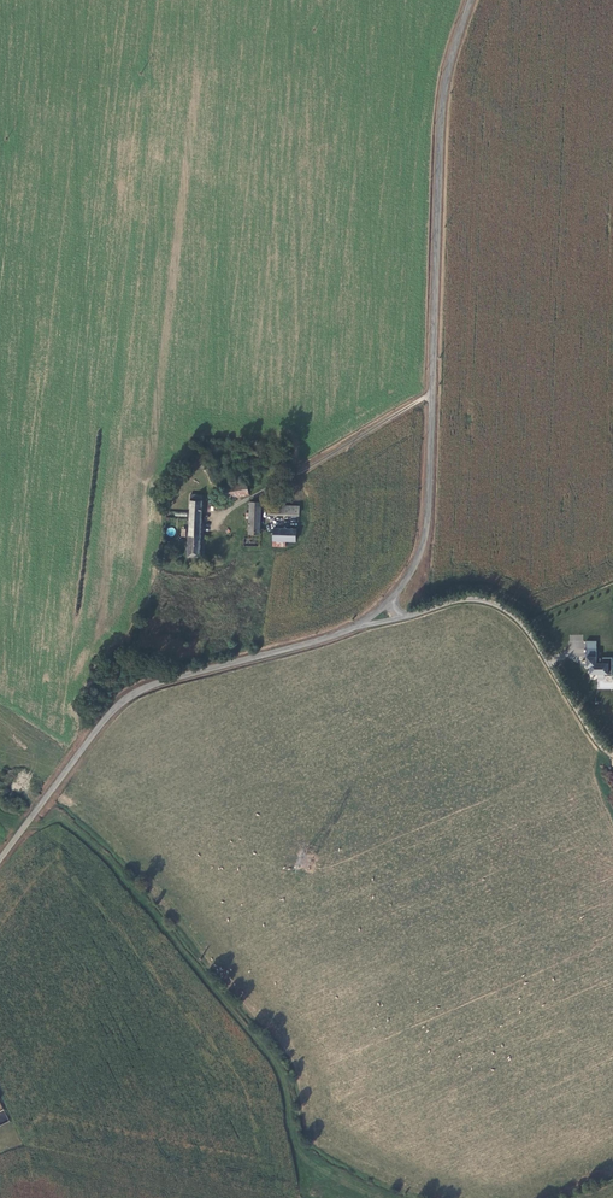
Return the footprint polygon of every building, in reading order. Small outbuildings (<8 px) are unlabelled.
[(248,494),(246,483),(224,487),(226,499),(248,494)] [(200,558),(203,497),(192,497),(190,521),(188,557),(200,558)] [(258,534),(261,502),(251,502),(249,513),(247,513),(246,519),(249,519),(248,534),(258,534)] [(300,507),(269,506),(268,514),(299,515),(300,507)] [(273,529),(272,542),(284,543),(295,543),(296,530),(273,529)] [(595,643),(588,643),(588,653),(591,653),(591,660),(605,660),(605,662),(612,662),(612,647),(612,644),(604,644),(604,650),(597,650),(598,627),(587,627),(587,635),(597,635),(597,636),(595,636),(595,643)] [(583,635),(569,634),(569,641),(576,641),(575,647),(582,648),(583,635)] [(587,643),(588,643),(595,643),(595,636),(597,636),(597,635),(587,635),(587,643)] [(0,1112),(0,1125),(9,1122),(4,1110),(0,1112)]
